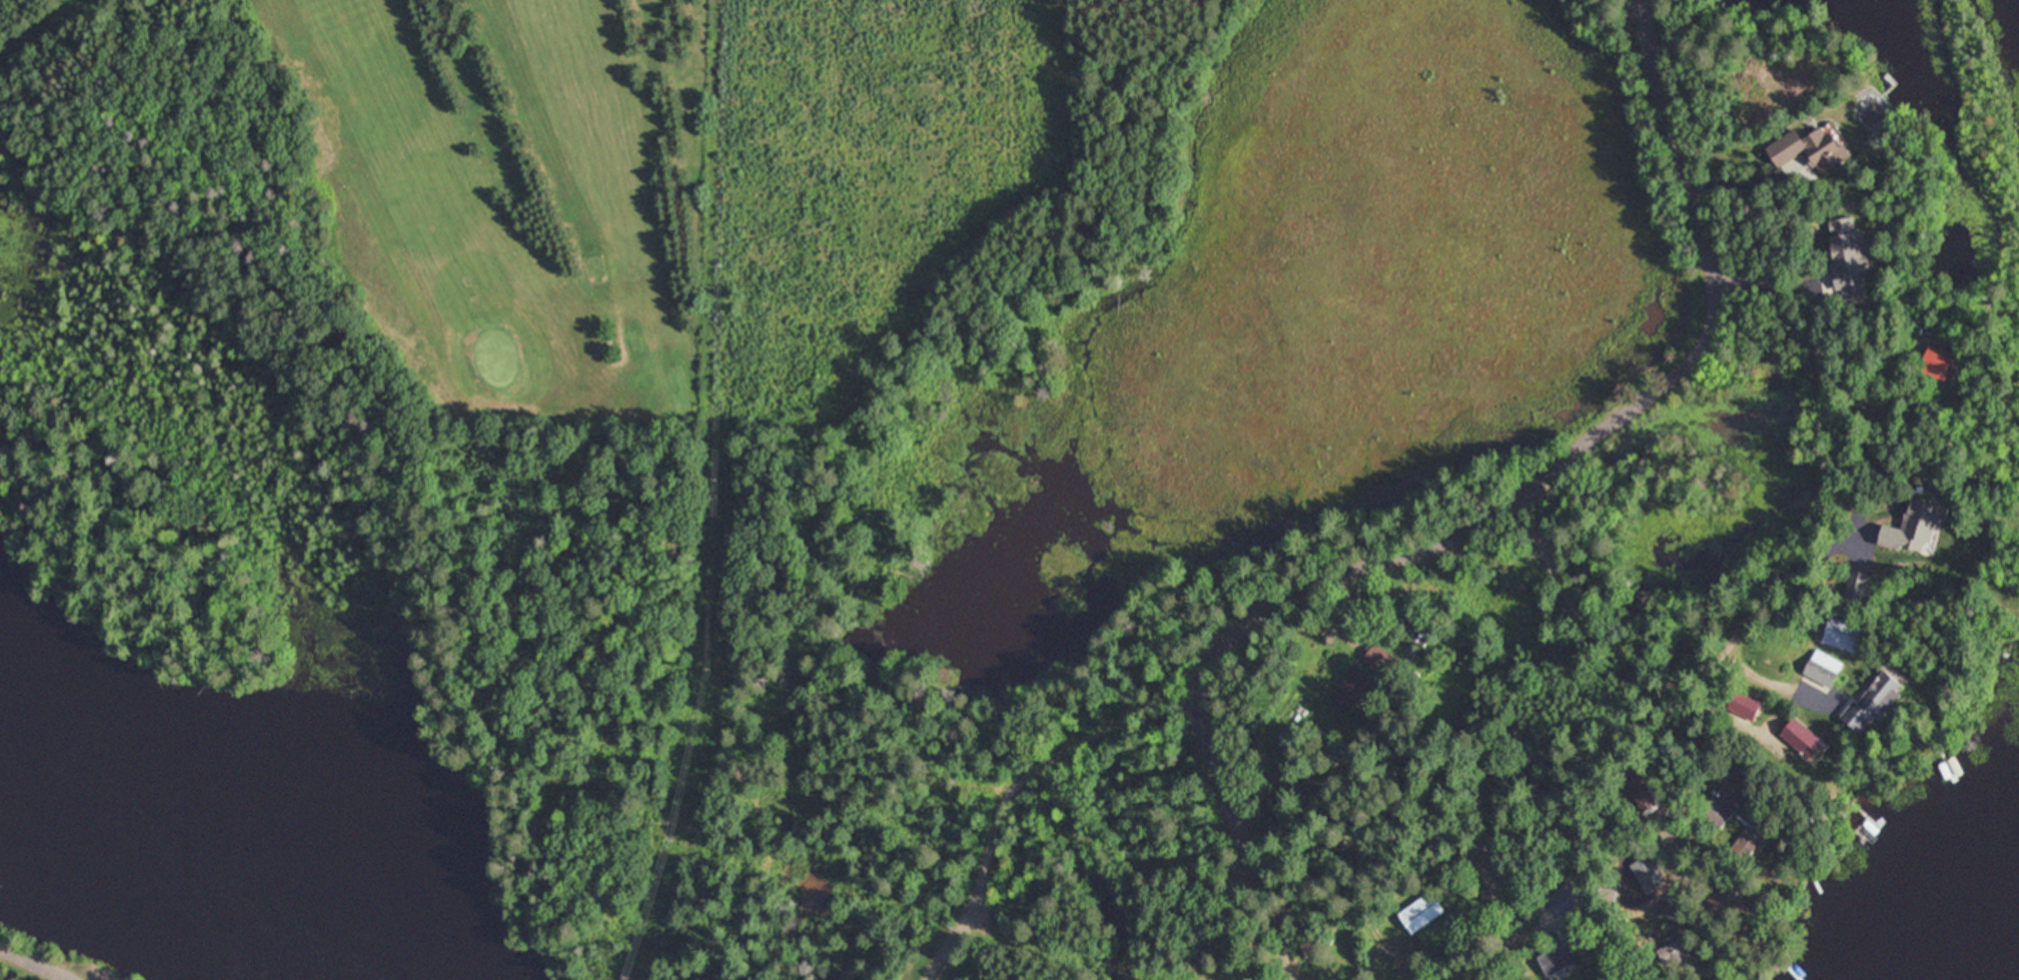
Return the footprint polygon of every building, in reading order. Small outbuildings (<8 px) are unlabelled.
[(1795,131),(1765,148),(1777,168),(1805,152),(1818,175),(1850,157),(1831,123),(1800,140),(1795,131)] [(1868,268),(1865,238),(1855,240),(1853,219),(1828,221),(1835,299),(1864,296),(1861,269),(1868,268)] [(1958,355),(1928,345),(1919,372),(1949,382),(1958,355)] [(1881,525),(1877,545),(1933,557),(1944,507),(1908,499),(1902,529),(1881,525)] [(1873,578),(1850,569),(1841,593),(1864,602),(1873,578)] [(1422,646),(1433,635),(1426,628),(1415,639),(1422,646)] [(1801,671),(1827,689),(1843,667),(1818,649),(1801,671)] [(1345,712),(1374,682),(1357,666),(1329,696),(1345,712)] [(1903,689),(1881,671),(1840,719),(1862,738),(1903,689)] [(1778,736),(1812,763),(1827,745),(1793,718),(1778,736)] [(1719,831),(1733,812),(1711,796),(1697,815),(1719,831)] [(1766,837),(1752,827),(1766,808),(1752,797),(1737,817),(1749,825),(1732,848),(1748,860),(1766,837)] [(1856,832),(1868,843),(1878,832),(1866,821),(1856,832)] [(1571,889),(1552,908),(1564,920),(1583,901),(1571,889)] [(1408,934),(1444,915),(1432,893),(1396,912),(1408,934)] [(1680,950),(1680,935),(1669,936),(1670,951),(1680,950)] [(1537,963),(1551,979),(1578,956),(1565,940),(1537,963)]
